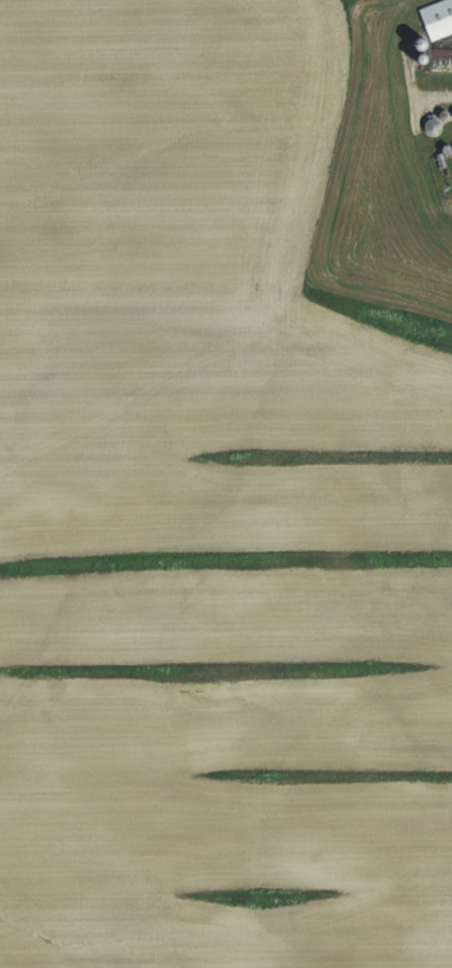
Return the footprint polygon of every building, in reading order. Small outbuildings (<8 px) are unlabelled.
[(423,8),(433,39),(451,33),(451,0),(446,0),(423,8)]
